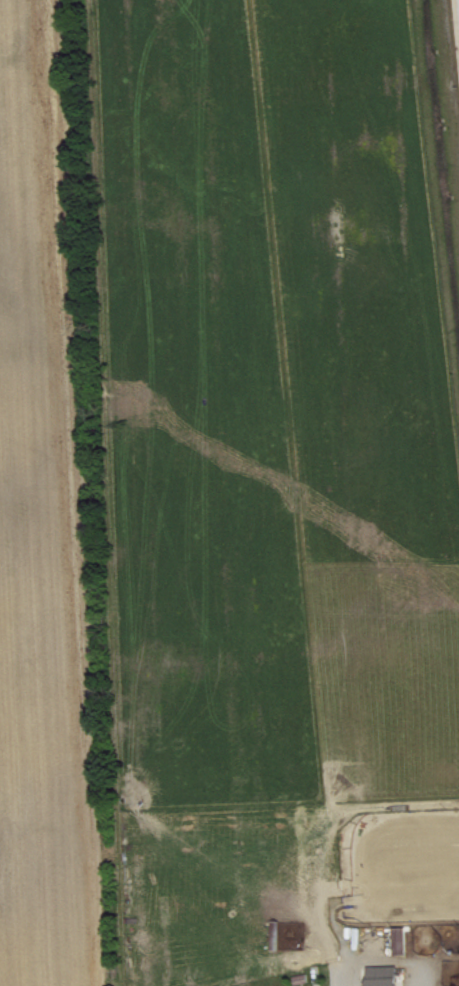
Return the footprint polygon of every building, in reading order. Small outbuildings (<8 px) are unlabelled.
[(412,962),(411,935),(399,935),(399,963),(412,962)] [(403,974),(373,974),(374,985),(404,985),(403,974)]
